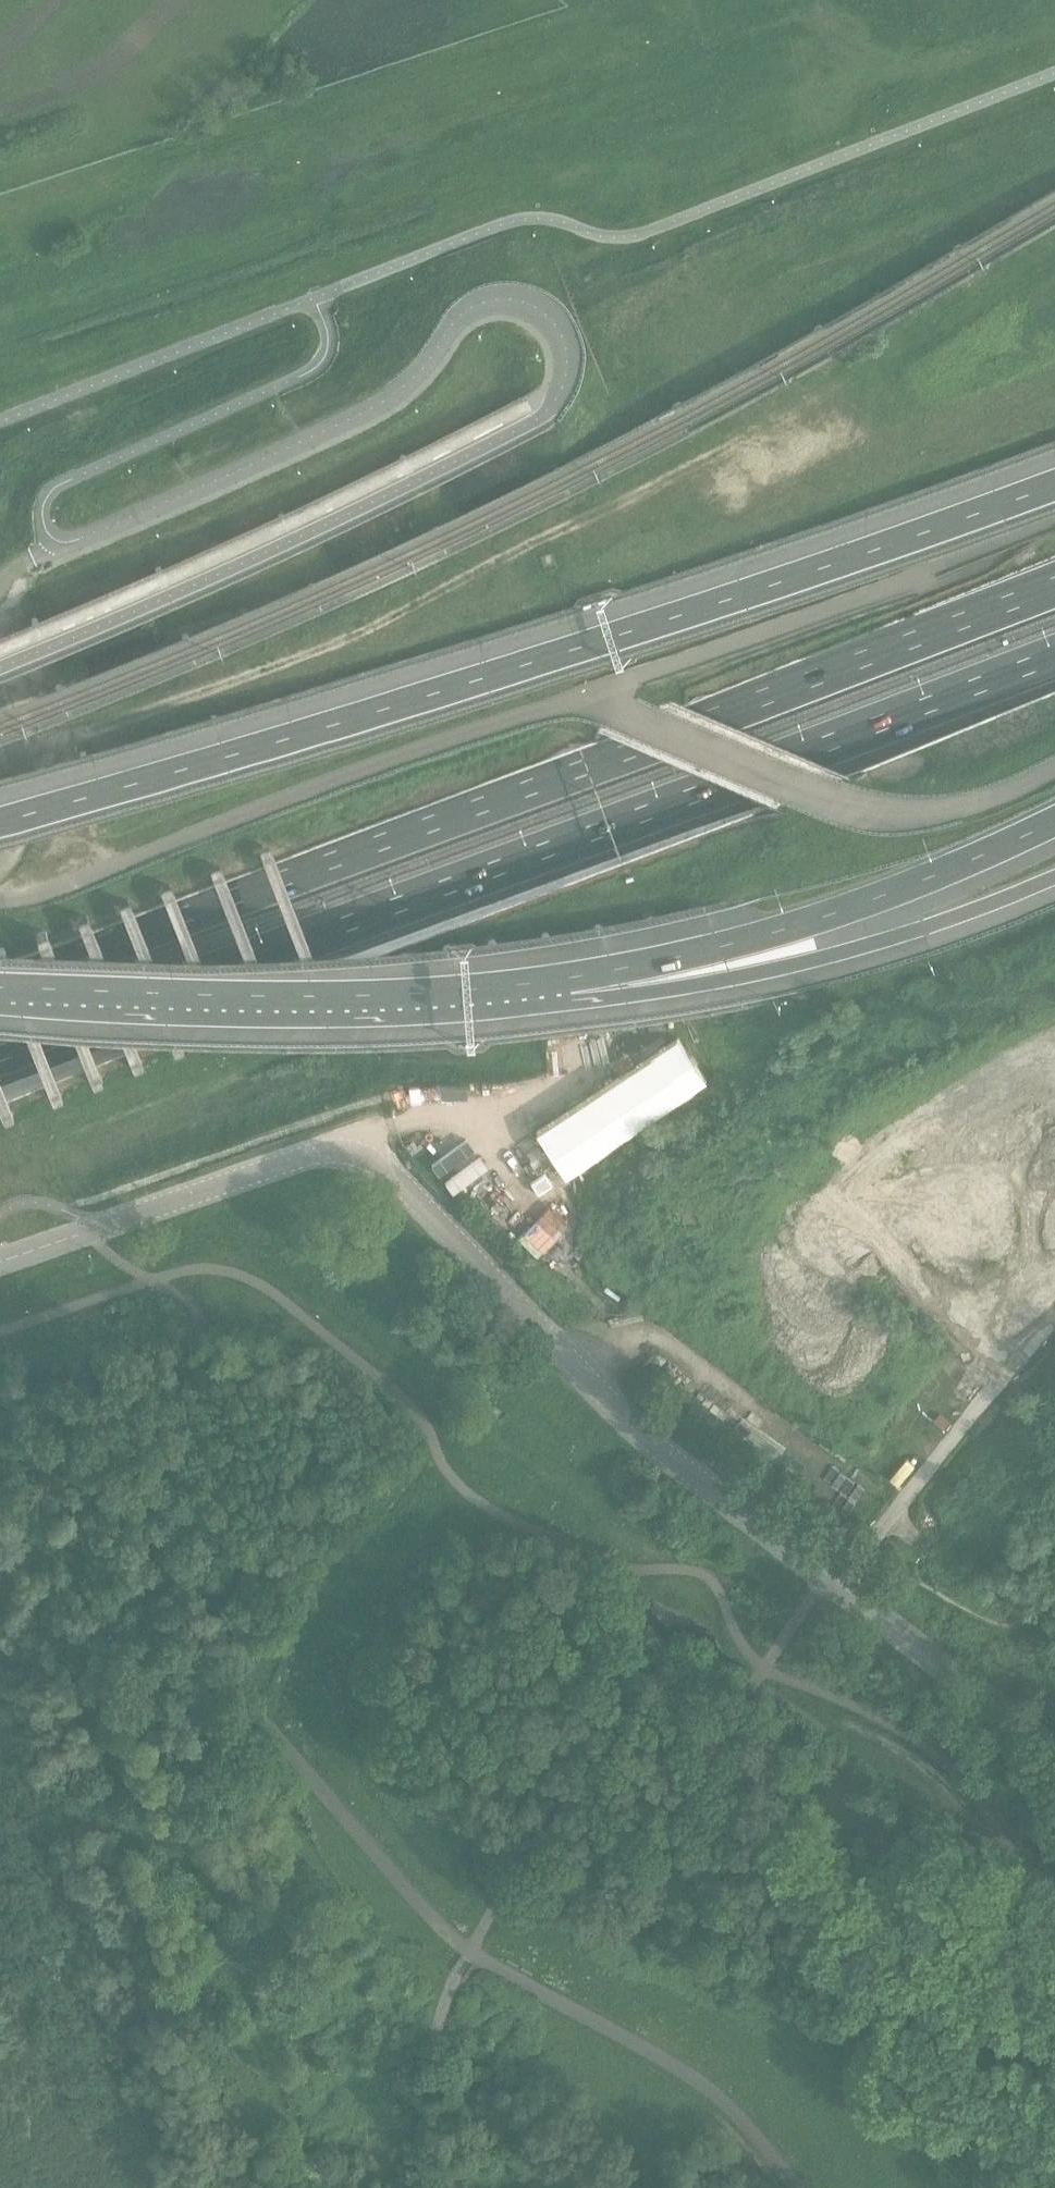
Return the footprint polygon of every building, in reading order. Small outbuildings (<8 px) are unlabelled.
[(654,1054),(536,1132),(549,1151),(561,1169),(565,1174),(689,1092),(706,1081),(694,1062),(682,1044),(678,1039),(654,1054)]
